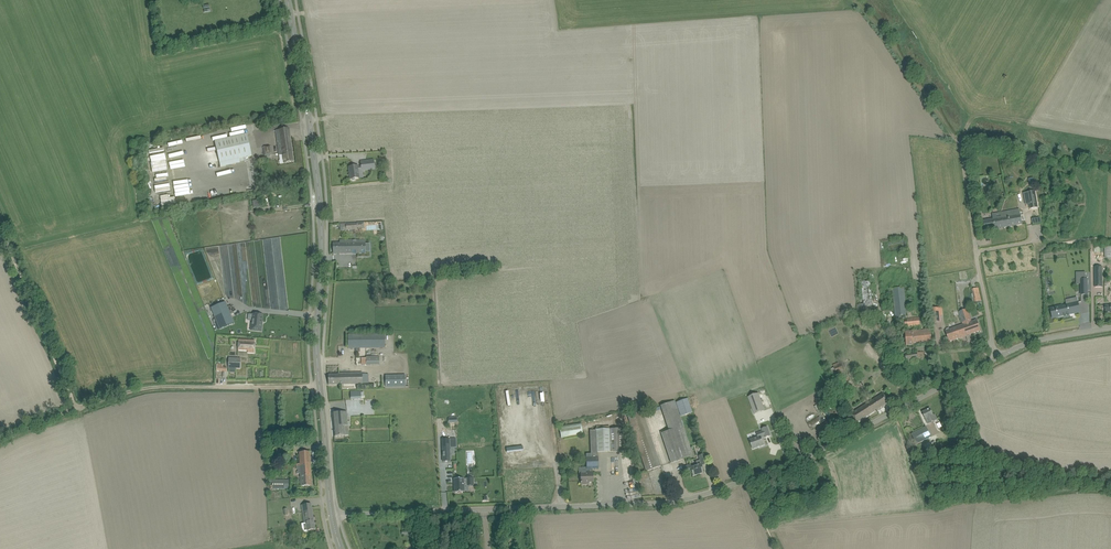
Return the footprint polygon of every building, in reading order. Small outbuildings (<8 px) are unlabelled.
[(276,136),(279,155),(280,160),(279,161),(280,163),(280,164),(294,162),(289,128),(276,130),(276,136)] [(247,134),(242,135),(215,141),(221,167),(226,166),(225,162),(252,156),(247,134)] [(163,142),(164,149),(166,149),(167,161),(182,160),(180,140),(163,142)] [(264,156),(267,157),(271,156),(273,155),(271,146),(263,147),(264,156)] [(162,149),(147,152),(152,183),(166,181),(164,174),(162,175),(161,168),(160,168),(160,166),(162,165),(162,163),(164,163),(162,149)] [(209,153),(210,162),(218,160),(216,151),(209,153)] [(358,166),(355,166),(349,167),(351,179),(352,179),(352,180),(353,180),(354,180),(355,179),(355,178),(359,178),(358,171),(362,170),(375,169),(374,160),(361,161),(361,166),(358,166)] [(170,185),(185,184),(184,175),(169,177),(170,185)] [(155,193),(161,193),(162,204),(167,203),(167,206),(182,204),(182,201),(178,201),(177,190),(170,191),(170,188),(160,189),(159,184),(154,185),(155,193)] [(1038,208),(1035,191),(1024,192),(1025,204),(1029,204),(1030,209),(1038,208)] [(1020,209),(998,213),(993,214),(994,219),(983,221),(985,231),(1022,224),(1020,209)] [(340,243),(333,243),(333,254),(366,253),(365,240),(351,240),(340,240),(340,243)] [(1102,266),(1095,266),(1095,287),(1103,287),(1102,266)] [(873,314),(870,281),(861,282),(864,304),(859,304),(860,316),(873,314)] [(912,286),(903,287),(893,289),(884,290),(885,297),(893,296),(896,316),(907,314),(904,291),(913,290),(912,286)] [(981,301),(979,288),(972,289),(975,302),(981,301)] [(226,302),(211,308),(220,329),(234,323),(226,302)] [(1051,308),(1053,318),(1075,313),(1072,303),(1051,308)] [(936,308),(932,309),(933,322),(941,321),(940,311),(937,312),(936,308)] [(963,325),(966,336),(981,331),(977,320),(972,322),(971,320),(972,320),(968,308),(958,312),(963,325)] [(252,322),(251,330),(262,331),(263,324),(262,323),(263,315),(253,314),(252,323),(252,322)] [(907,325),(908,327),(920,326),(919,317),(907,318),(907,321),(904,321),(905,325),(907,325)] [(966,336),(963,325),(950,329),(949,328),(946,329),(946,330),(945,331),(949,342),(966,336)] [(905,332),(906,340),(906,345),(913,345),(913,343),(932,342),(931,329),(905,332)] [(385,334),(354,334),(348,334),(348,348),(385,348),(385,334)] [(248,352),(249,352),(254,353),(255,341),(239,339),(238,350),(248,351),(248,352)] [(905,355),(907,362),(919,360),(919,358),(924,357),(924,352),(905,355)] [(379,356),(360,356),(360,364),(379,364),(379,356)] [(229,367),(240,368),(241,359),(229,358),(229,367)] [(833,367),(836,374),(845,370),(840,361),(833,365),(835,367),(833,367)] [(369,374),(362,374),(362,373),(339,373),(339,374),(328,375),(329,384),(363,384),(363,383),(369,383),(369,374)] [(405,375),(385,375),(386,387),(406,386),(405,375)] [(840,386),(841,386),(841,388),(847,390),(848,386),(847,385),(851,383),(849,380),(848,380),(847,378),(840,383),(841,385),(840,386)] [(360,391),(349,391),(349,399),(360,399),(360,391)] [(748,397),(755,414),(765,410),(758,393),(748,397)] [(851,413),(854,418),(857,422),(889,403),(883,393),(851,413)] [(661,433),(669,458),(671,463),(693,456),(679,414),(690,410),(687,399),(682,401),(676,403),(675,401),(661,406),(669,431),(661,433)] [(827,410),(832,418),(843,411),(839,403),(833,406),(833,407),(827,410)] [(922,413),(926,419),(928,424),(937,419),(935,414),(934,415),(930,409),(922,413)] [(347,412),(338,412),(333,413),(335,437),(345,436),(345,435),(349,435),(348,426),(350,425),(350,421),(348,421),(347,412)] [(628,417),(644,466),(646,471),(661,466),(642,412),(628,417)] [(807,423),(811,430),(826,420),(823,414),(807,423)] [(932,437),(926,426),(911,434),(916,444),(932,437)] [(574,429),(564,431),(566,437),(581,433),(580,427),(574,428),(574,429)] [(750,440),(753,449),(764,445),(761,438),(765,436),(765,437),(770,436),(767,427),(762,429),(763,431),(757,433),(758,437),(750,440)] [(623,429),(597,430),(590,430),(591,454),(586,454),(587,468),(580,468),(579,469),(579,475),(581,475),(581,479),(581,484),(588,484),(589,483),(589,482),(593,482),(593,472),(590,472),(590,469),(598,469),(598,452),(624,451),(623,429)] [(443,462),(450,461),(450,454),(454,453),(454,448),(450,448),(449,439),(442,439),(443,462)] [(310,451),(304,452),(299,452),(300,464),(296,464),(297,469),(298,469),(298,471),(297,471),(297,474),(301,473),(301,486),(312,486),(310,451)] [(700,460),(696,462),(697,466),(691,468),(691,465),(690,465),(685,467),(688,475),(692,473),(693,476),(703,473),(702,469),(703,468),(702,465),(707,464),(705,459),(704,454),(698,456),(700,460)] [(454,479),(454,492),(464,492),(464,485),(467,485),(467,486),(474,486),(473,477),(467,478),(454,479)] [(288,480),(273,480),(273,489),(288,489),(288,480)] [(311,503),(306,504),(302,505),(304,523),(306,523),(307,531),(315,529),(311,503)]
